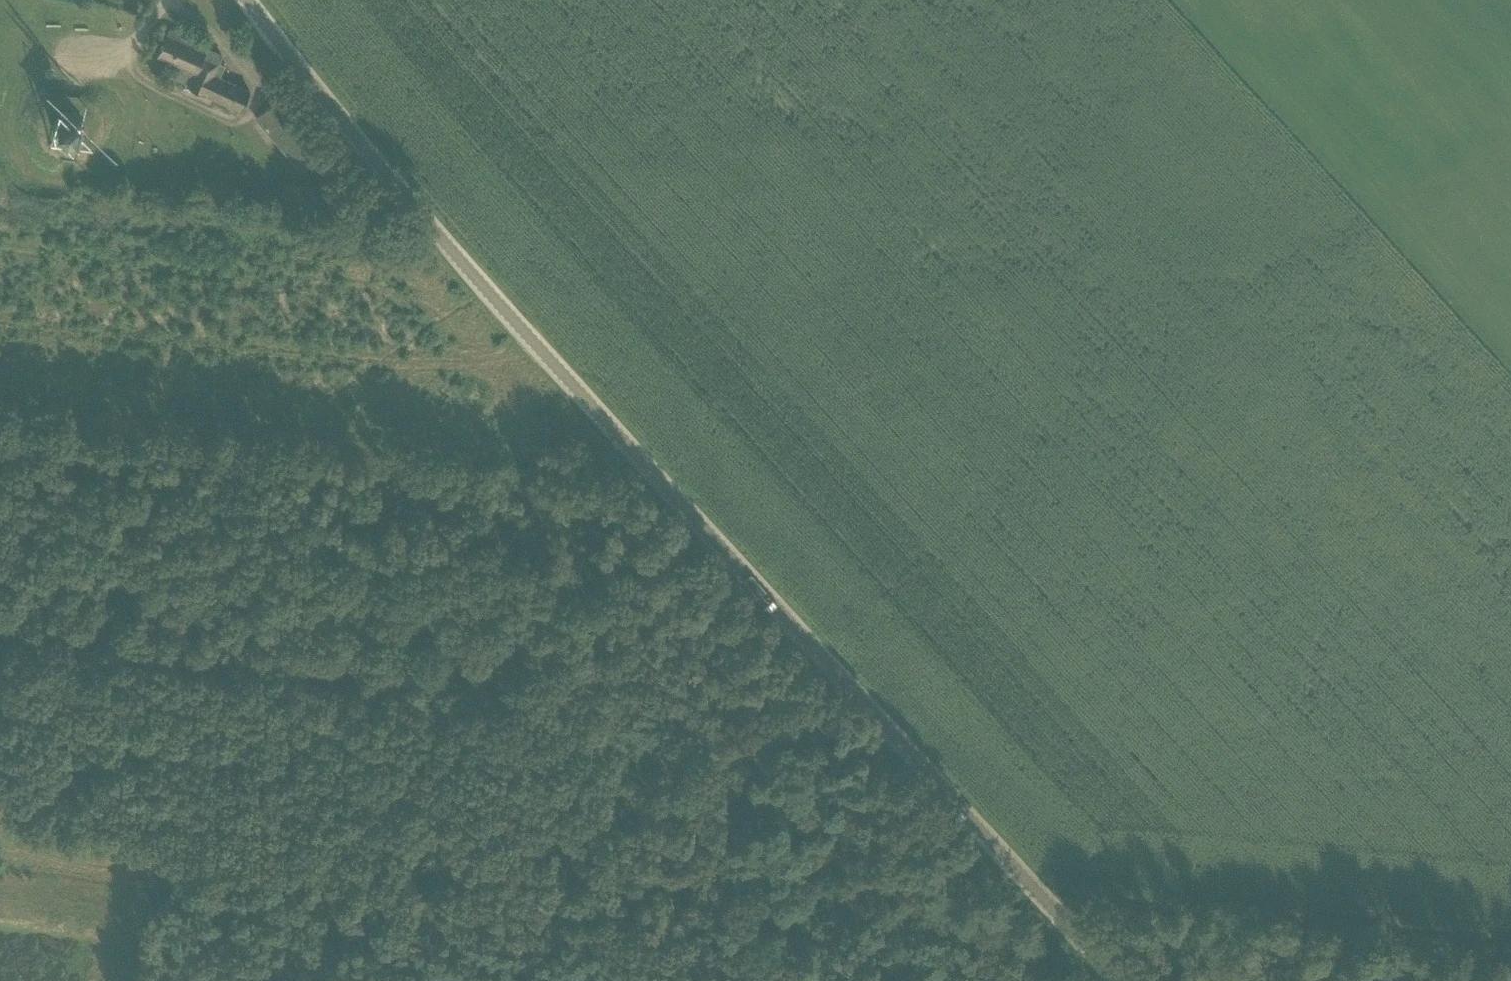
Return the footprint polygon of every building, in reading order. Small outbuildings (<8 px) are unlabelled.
[(161,47),(157,55),(181,66),(175,78),(190,85),(189,87),(241,111),(241,109),(250,91),(220,78),(225,66),(218,63),(222,56),(207,49),(208,47),(169,29),(161,47)] [(275,85),(266,93),(274,102),(276,101),(276,100),(281,107),(289,101),(275,85)] [(255,118),(301,172),(321,155),(276,101),(274,102),(255,118)] [(82,119),(79,117),(77,115),(74,113),(70,112),(67,112),(63,113),(60,114),(57,116),(55,119),(53,122),(52,125),(51,128),(51,132),(52,135),(54,138),(56,141),(58,143),(61,145),(64,146),(68,146),(71,146),(75,145),(78,143),(80,141),(82,139),(84,135),(85,132),(85,129),(85,125),(84,122),(82,119)]
